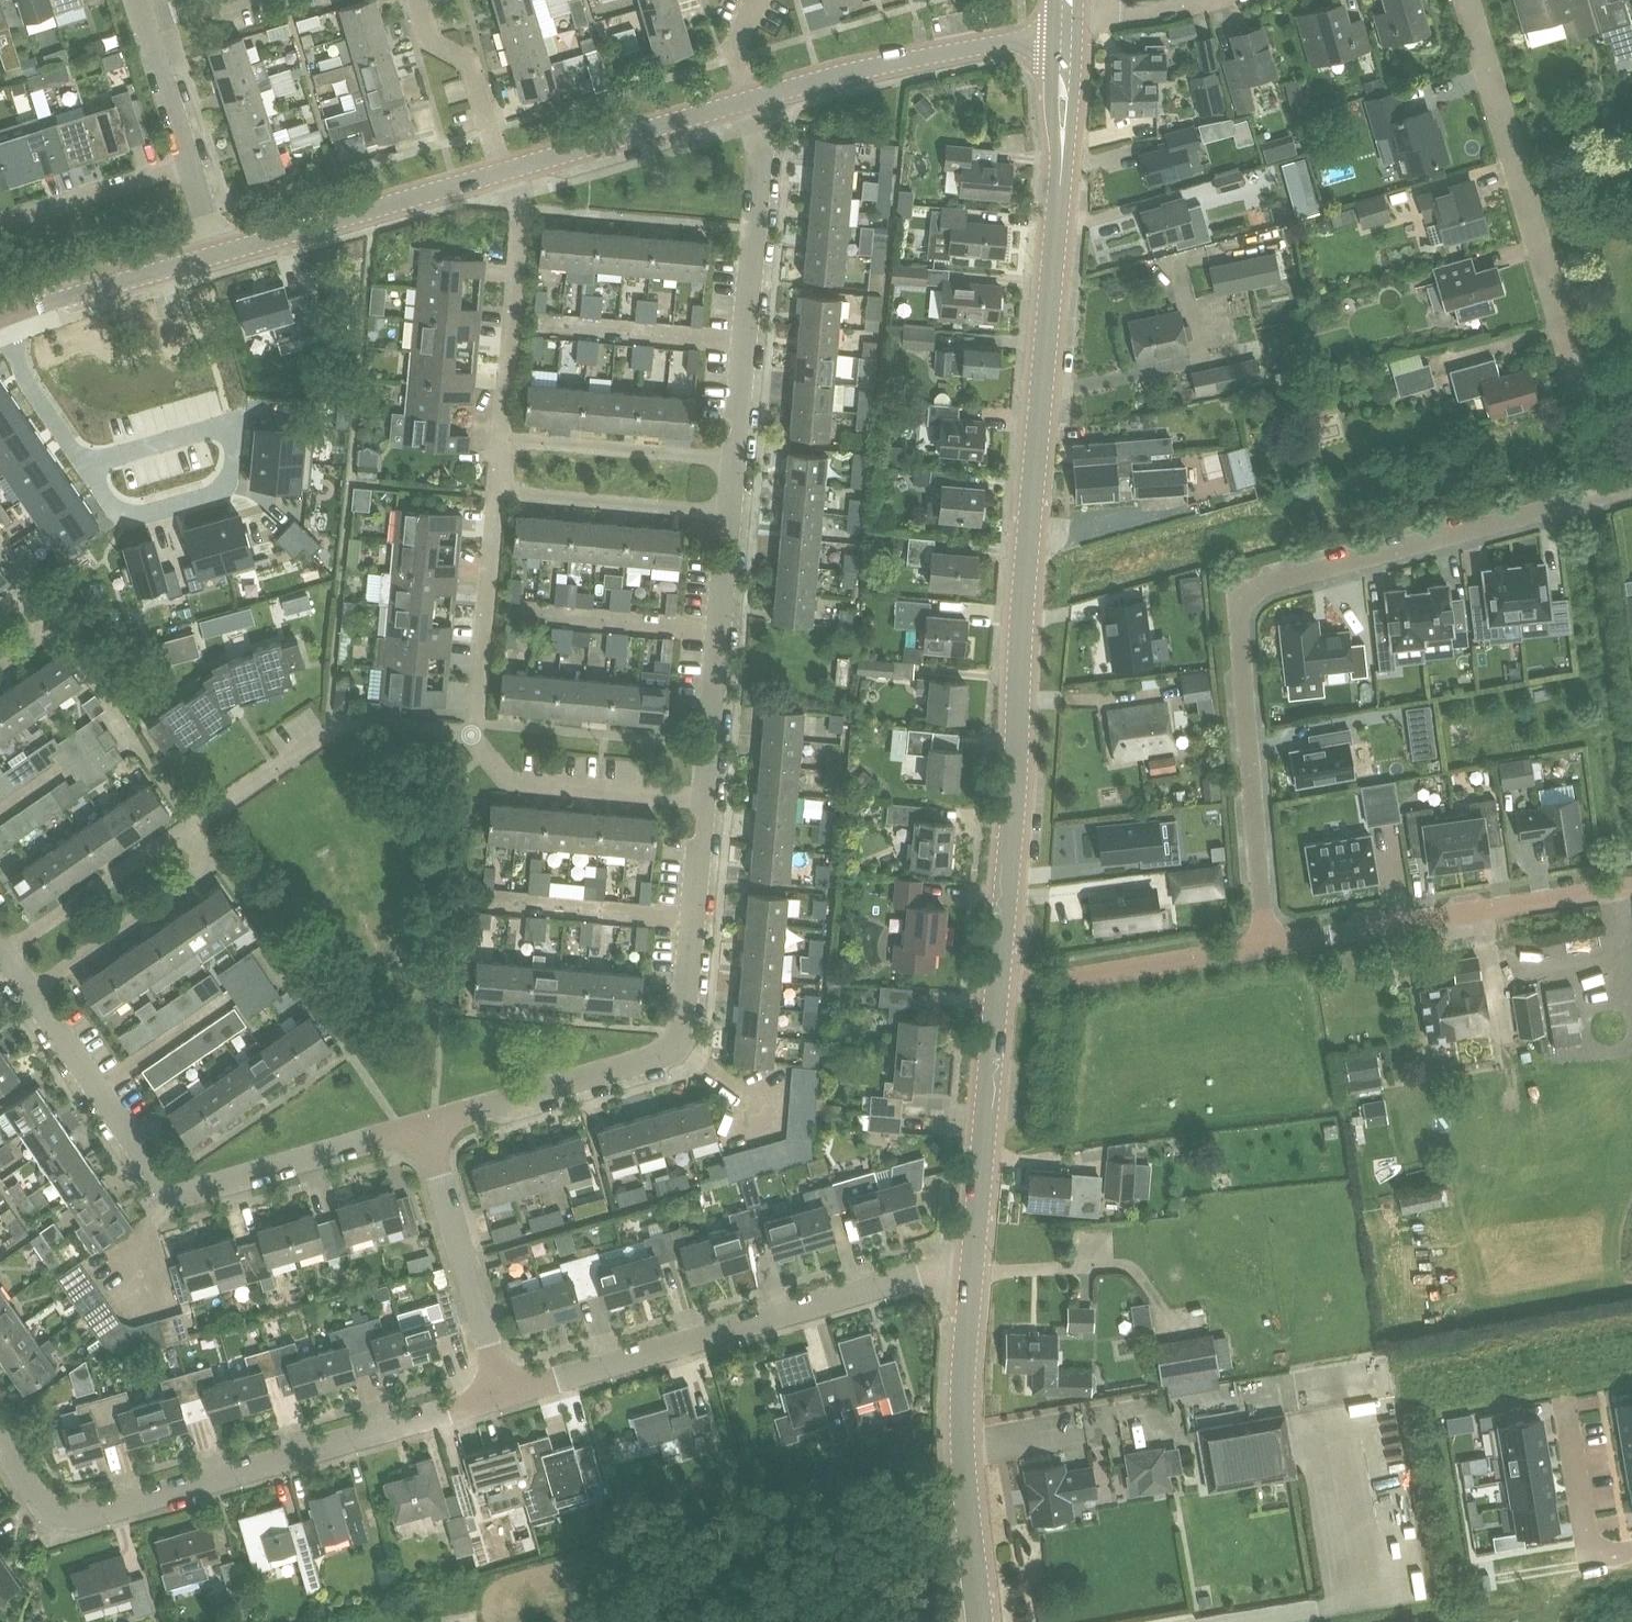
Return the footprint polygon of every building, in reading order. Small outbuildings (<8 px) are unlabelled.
[(0,6),(7,28),(22,23),(52,13),(48,0),(15,0),(15,1),(0,6)] [(52,13),(82,4),(95,0),(48,0),(52,13)] [(347,34),(383,23),(376,0),(362,0),(340,6),(347,34)] [(499,19),(534,9),(531,0),(494,0),(499,19)] [(547,5),(550,16),(572,10),(569,0),(564,0),(547,5)] [(649,34),(682,24),(675,0),(665,0),(641,7),(649,34)] [(827,11),(862,1),(861,0),(823,0),(827,11)] [(1374,15),(1382,44),(1427,31),(1418,0),(1384,0),(1387,11),(1374,15)] [(1525,21),(1544,16),(1546,23),(1565,18),(1571,38),(1596,31),(1587,0),(1519,0),(1525,21)] [(1606,42),(1611,40),(1617,61),(1631,57),(1631,24),(1625,0),(1594,0),(1606,42)] [(1311,12),(1297,16),(1311,65),(1325,61),(1369,48),(1361,18),(1349,22),(1343,3),(1311,12)] [(64,14),(68,26),(97,17),(93,4),(64,14)] [(499,19),(507,46),(542,36),(534,9),(499,19)] [(296,20),(299,31),(320,25),(317,14),(296,20)] [(266,29),(269,40),(291,34),(287,22),(266,29)] [(383,23),(347,34),(355,60),(391,50),(383,23)] [(682,24),(649,34),(657,60),(689,51),(682,24)] [(633,27),(611,33),(614,43),(636,37),(633,27)] [(1239,63),(1226,67),(1239,112),(1254,108),(1249,92),(1250,92),(1247,83),(1276,74),(1262,27),(1231,36),(1239,63)] [(206,46),(215,73),(250,62),(241,35),(206,46)] [(542,36),(507,46),(515,73),(550,62),(542,36)] [(593,36),(581,40),(584,52),(597,48),(593,36)] [(1213,36),(1194,40),(1200,70),(1218,66),(1213,36)] [(103,37),(91,41),(95,53),(106,49),(103,37)] [(636,37),(614,43),(617,54),(639,48),(636,37)] [(1113,52),(1113,79),(1146,79),(1156,79),(1164,79),(1164,44),(1146,45),(1146,51),(1113,52)] [(121,50),(111,53),(114,61),(123,58),(121,50)] [(321,71),(312,73),(315,86),(347,77),(351,91),(363,87),(398,77),(391,50),(355,60),(342,65),(321,71)] [(550,62),(515,73),(522,100),(557,89),(553,74),(587,63),(584,52),(562,59),(550,62)] [(339,54),(318,60),(321,71),(342,65),(339,54)] [(35,55),(20,60),(25,75),(40,70),(35,55)] [(250,62),(215,73),(224,100),(258,89),(250,62)] [(40,73),(25,77),(30,92),(45,87),(65,81),(73,78),(68,64),(60,66),(40,73)] [(271,85),(292,78),(289,67),(268,74),(271,85)] [(1214,72),(1190,78),(1199,114),(1223,109),(1214,72)] [(1385,79),(1385,81),(1385,83),(1386,85),(1388,86),(1390,87),(1392,87),(1394,87),(1395,86),(1397,84),(1397,82),(1397,80),(1397,78),(1395,76),(1394,75),(1392,75),(1390,75),(1388,76),(1386,77),(1385,79)] [(363,87),(371,114),(406,104),(398,77),(363,87)] [(1380,77),(1361,83),(1365,95),(1383,89),(1380,77)] [(22,78),(9,82),(13,95),(26,91),(22,78)] [(296,90),(292,78),(271,85),(275,97),(296,90)] [(1110,79),(1110,114),(1156,113),(1156,79),(1146,79),(1113,79),(1110,79)] [(1298,81),(1284,84),(1288,106),(1303,101),(1298,81)] [(48,91),(51,102),(83,95),(81,83),(48,91)] [(98,152),(128,143),(122,126),(138,121),(128,89),(111,94),(114,103),(115,102),(117,108),(87,117),(98,152)] [(224,100),(232,126),(267,115),(258,89),(224,100)] [(1397,92),(1366,101),(1376,136),(1383,161),(1404,155),(1409,171),(1449,159),(1439,126),(1435,127),(1430,109),(1404,117),(1397,92)] [(926,118),(934,111),(922,98),(914,105),(926,118)] [(336,124),(326,127),(330,140),(362,131),(366,145),(414,131),(406,104),(371,114),(358,118),(336,124)] [(354,107),(333,113),(336,124),(358,118),(354,107)] [(1616,109),(1612,124),(1623,126),(1626,111),(1616,109)] [(54,112),(37,117),(40,127),(42,132),(48,150),(53,166),(68,162),(98,152),(87,117),(85,113),(57,122),(54,112)] [(232,126),(241,153),(275,142),(267,115),(232,126)] [(307,120),(284,127),(288,138),(310,131),(307,120)] [(1216,138),(1212,122),(1198,125),(1203,141),(1216,138)] [(0,145),(0,155),(8,181),(38,171),(53,166),(48,150),(42,132),(40,127),(24,132),(26,137),(0,145)] [(320,128),(310,131),(288,138),(291,148),(312,142),(313,146),(324,143),(320,128)] [(1158,150),(1140,155),(1148,183),(1191,171),(1201,168),(1196,150),(1201,149),(1195,128),(1165,137),(1166,141),(1168,147),(1158,150)] [(816,136),(814,165),(852,168),(854,140),(816,136)] [(1277,139),(1262,144),(1268,163),(1283,158),(1277,139)] [(275,142),(241,153),(249,180),(284,168),(275,142)] [(879,160),(893,161),(895,144),(880,143),(879,160)] [(946,145),(944,168),(962,170),(959,194),(1008,199),(1011,163),(970,159),(971,147),(946,145)] [(8,181),(0,155),(0,183),(8,181)] [(1303,160),(1282,166),(1291,199),(1312,193),(1303,160)] [(814,165),(811,193),(849,196),(852,168),(814,165)] [(1239,172),(1213,179),(1217,192),(1243,184),(1239,172)] [(1471,181),(1420,196),(1425,212),(1435,209),(1439,222),(1426,226),(1431,245),(1445,241),(1445,242),(1486,230),(1471,181)] [(877,182),(876,199),(889,200),(891,183),(877,182)] [(899,190),(898,202),(911,203),(913,191),(899,190)] [(1383,192),(1354,201),(1356,207),(1359,219),(1362,228),(1391,220),(1383,192)] [(811,193),(809,221),(847,224),(849,196),(811,193)] [(1171,202),(1140,212),(1150,244),(1193,230),(1182,196),(1170,199),(1171,202)] [(876,199),(874,216),(888,216),(889,200),(876,199)] [(898,202),(897,215),(910,216),(911,203),(898,202)] [(941,205),(939,231),(949,232),(947,251),(1002,256),(1005,224),(966,221),(967,208),(941,205)] [(1356,207),(1329,215),(1333,227),(1359,219),(1356,207)] [(1319,217),(1317,222),(1318,227),(1323,229),(1327,227),(1330,223),(1328,218),(1324,216),(1319,217)] [(809,221),(806,249),(844,252),(847,224),(809,221)] [(538,262),(566,265),(569,228),(541,226),(538,262)] [(566,265),(594,268),(597,231),(569,228),(566,265)] [(594,268),(622,270),(625,233),(597,231),(594,268)] [(622,270),(649,273),(653,236),(625,233),(622,270)] [(649,273),(677,275),(681,239),(653,236),(649,273)] [(872,237),(871,254),(885,256),(886,239),(872,237)] [(681,239),(677,275),(705,278),(709,241),(681,239)] [(413,246),(413,248),(419,248),(416,286),(459,290),(461,273),(483,275),(484,261),(473,260),(447,257),(440,257),(441,249),(413,246)] [(448,246),(447,257),(473,260),(474,249),(448,246)] [(844,252),(806,249),(803,277),(842,280),(844,252)] [(1273,253),(1210,266),(1216,294),(1279,280),(1273,253)] [(871,254),(870,271),(883,272),(885,256),(871,254)] [(1470,256),(1431,268),(1441,304),(1451,301),(1452,306),(1453,306),(1458,322),(1496,311),(1491,295),(1504,291),(1496,264),(1475,270),(1470,256)] [(891,282),(926,285),(928,266),(921,265),(892,263),(891,282)] [(942,280),(939,317),(995,322),(998,285),(942,280)] [(583,281),(581,293),(592,294),(593,282),(583,281)] [(238,296),(236,297),(247,333),(248,333),(248,331),(271,325),(271,326),(274,325),(274,324),(292,319),(292,320),(293,320),(297,337),(318,331),(306,291),(304,292),(305,294),(288,299),(283,283),(282,283),(282,285),(268,289),(268,287),(266,288),(265,289),(257,292),(254,292),(251,292),(252,294),(238,298),(238,296)] [(416,286),(413,319),(478,325),(480,309),(458,307),(459,290),(416,286)] [(534,312),(545,313),(547,290),(536,289),(534,312)] [(581,293),(579,316),(589,317),(592,294),(581,293)] [(592,294),(589,317),(601,318),(602,294),(592,294)] [(801,295),(798,323),(836,326),(839,298),(801,295)] [(866,318),(878,319),(880,296),(868,295),(866,318)] [(637,298),(635,321),(645,322),(647,298),(637,298)] [(647,298),(645,322),(655,323),(658,299),(647,298)] [(1219,306),(1223,326),(1258,319),(1254,299),(1219,306)] [(690,326),(701,327),(703,304),(692,303),(690,326)] [(1179,310),(1129,321),(1138,366),(1188,355),(1185,339),(1191,337),(1189,325),(1182,327),(1179,310)] [(369,329),(377,330),(378,316),(370,316),(369,329)] [(413,319),(410,350),(454,353),(455,336),(477,338),(478,325),(413,319)] [(798,323),(796,351),(833,354),(836,326),(798,323)] [(904,327),(888,326),(886,342),(902,343),(904,327)] [(902,346),(933,349),(934,330),(904,327),(902,343),(902,346)] [(530,357),(540,359),(543,335),(532,334),(530,357)] [(577,338),(575,362),(584,362),(586,339),(577,338)] [(586,339),(584,362),(596,363),(598,340),(586,339)] [(863,341),(862,357),(875,358),(876,342),(863,341)] [(632,343),(630,367),(640,368),(643,344),(632,343)] [(643,344),(640,368),(652,369),(654,345),(643,344)] [(934,372),(995,376),(997,348),(963,345),(963,353),(950,352),(951,350),(935,349),(934,372)] [(686,372),(696,372),(698,349),(688,348),(686,372)] [(410,350),(407,381),(473,387),(474,372),(452,370),(454,353),(410,350)] [(796,351),(793,378),(831,382),(833,354),(796,351)] [(862,357),(860,384),(873,385),(875,358),(862,357)] [(1257,358),(1211,368),(1215,390),(1262,380),(1257,358)] [(1473,364),(1449,371),(1458,400),(1485,392),(1492,416),(1537,403),(1535,398),(1538,395),(1535,385),(1531,384),(1527,369),(1499,377),(1494,358),(1473,364)] [(1420,367),(1393,375),(1399,396),(1434,386),(1427,365),(1420,367)] [(793,378),(791,407),(829,410),(831,382),(793,378)] [(9,392),(0,380),(0,398),(9,392)] [(407,381),(405,413),(448,417),(450,399),(471,401),(473,387),(407,381)] [(523,420),(551,423),(554,386),(526,383),(523,420)] [(860,384),(858,412),(871,413),(873,385),(860,384)] [(551,423),(579,425),(582,389),(554,386),(551,423)] [(579,425),(606,428),(610,391),(582,389),(579,425)] [(606,428),(634,430),(638,393),(610,391),(606,428)] [(0,398),(0,437),(26,419),(9,392),(0,398)] [(634,430),(662,432),(666,396),(638,393),(634,430)] [(666,396),(662,432),(690,435),(694,399),(666,396)] [(907,402),(886,400),(885,416),(906,417),(907,402)] [(338,402),(335,429),(349,430),(352,404),(338,402)] [(926,424),(941,426),(937,452),(980,456),(982,421),(957,419),(958,405),(927,403),(926,424)] [(829,410),(791,407),(789,435),(826,438),(829,410)] [(858,412),(856,429),(869,430),(871,413),(858,412)] [(405,413),(403,426),(402,444),(467,450),(468,435),(447,433),(448,417),(405,413)] [(1152,413),(1143,414),(1144,428),(1153,428),(1152,413)] [(0,437),(0,464),(5,471),(44,445),(26,419),(0,437)] [(257,429),(254,457),(312,462),(314,434),(257,429)] [(1072,446),(1069,449),(1069,457),(1073,460),(1073,463),(1128,460),(1128,461),(1148,459),(1148,453),(1169,451),(1169,438),(1147,438),(1112,441),(1072,443),(1072,446)] [(44,445),(5,471),(23,497),(62,471),(44,445)] [(787,452),(785,480),(823,483),(825,456),(787,452)] [(1245,454),(1220,461),(1228,489),(1251,482),(1245,454)] [(254,457),(252,484),(309,489),(312,462),(254,457)] [(864,477),(865,460),(852,459),(851,476),(864,477)] [(1128,460),(1073,463),(1076,500),(1116,498),(1134,496),(1184,493),(1182,467),(1132,470),(1131,469),(1128,469),(1128,461),(1128,460)] [(357,476),(375,478),(377,464),(359,462),(357,476)] [(1213,465),(1196,466),(1198,492),(1215,490),(1213,465)] [(928,487),(940,488),(937,518),(978,521),(981,487),(954,485),(955,472),(929,470),(928,487)] [(62,471),(23,497),(41,524),(80,497),(62,471)] [(785,480),(782,508),(820,512),(823,483),(803,482),(785,480)] [(371,489),(353,487),(352,498),(370,499),(371,489)] [(80,497),(41,524),(59,550),(54,554),(62,565),(84,550),(76,539),(99,524),(80,497)] [(861,515),(862,499),(850,498),(849,514),(861,515)] [(782,508),(780,536),(818,539),(820,512),(782,508)] [(0,513),(0,517),(6,525),(13,520),(6,509),(0,513)] [(393,541),(436,545),(438,528),(460,530),(461,515),(396,509),(393,541)] [(239,514),(213,522),(227,572),(254,564),(239,514)] [(859,533),(861,515),(849,514),(847,532),(859,533)] [(512,551),(539,554),(543,517),(515,515),(512,551)] [(539,554),(568,556),(571,519),(543,517),(539,554)] [(294,519),(285,529),(304,548),(311,555),(321,545),(294,519)] [(568,556),(595,559),(599,522),(571,519),(568,556)] [(196,562),(183,566),(190,591),(203,587),(201,579),(227,572),(213,522),(186,529),(196,562)] [(595,559),(623,561),(626,525),(599,522),(595,559)] [(623,561),(651,564),(654,527),(626,525),(623,561)] [(654,527),(651,564),(679,566),(682,530),(654,527)] [(285,529),(275,539),(295,557),(304,548),(285,529)] [(780,536),(778,564),(815,567),(818,539),(780,536)] [(905,564),(929,566),(928,585),(972,588),(975,555),(933,551),(934,538),(907,536),(905,564)] [(902,538),(894,538),(893,548),(902,548),(902,538)] [(130,564),(121,567),(126,583),(135,581),(138,592),(165,585),(169,597),(182,593),(175,568),(162,572),(152,539),(125,547),(130,564)] [(390,572),(455,578),(457,564),(435,562),(436,545),(393,542),(390,572)] [(857,570),(858,555),(844,553),(843,569),(857,570)] [(1521,565),(1513,566),(1519,618),(1548,615),(1550,632),(1569,630),(1565,599),(1548,601),(1544,562),(1535,563),(1535,562),(1521,563),(1521,565)] [(778,564),(775,592),(813,595),(815,567),(778,564)] [(1486,603),(1472,604),(1475,637),(1501,634),(1500,620),(1518,618),(1519,618),(1513,566),(1505,567),(1505,565),(1491,567),(1491,568),(1482,569),(1484,582),(1486,603)] [(8,580),(0,567),(0,586),(8,580)] [(611,586),(609,609),(618,610),(622,569),(614,569),(612,586),(611,586)] [(622,569),(618,610),(630,611),(632,580),(622,580),(623,569),(622,569)] [(857,570),(843,569),(842,587),(855,588),(857,570)] [(381,571),(378,603),(431,608),(432,591),(454,593),(455,578),(381,571)] [(1198,575),(1180,578),(1182,596),(1201,594),(1198,575)] [(508,600),(519,601),(521,578),(510,577),(508,600)] [(556,581),(554,604),(563,605),(565,582),(556,581)] [(565,582),(563,605),(575,606),(577,583),(565,582)] [(1429,590),(1416,592),(1422,643),(1451,640),(1451,647),(1468,645),(1463,603),(1448,605),(1448,598),(1446,584),(1429,585),(1429,590)] [(1386,620),(1373,621),(1379,671),(1395,668),(1393,646),(1421,643),(1422,643),(1416,592),(1403,593),(1402,588),(1385,590),(1387,606),(1388,617),(1386,617),(1386,620)] [(664,614),(674,615),(676,592),(666,591),(664,614)] [(813,595),(775,592),(773,620),(811,623),(813,595)] [(298,596),(302,609),(312,607),(308,593),(298,596)] [(343,597),(340,634),(351,633),(354,598),(343,597)] [(893,626),(924,629),(923,648),(961,652),(964,618),(928,615),(929,602),(895,599),(893,626)] [(1107,620),(1104,621),(1105,622),(1107,622),(1108,630),(1106,631),(1106,632),(1108,632),(1113,668),(1152,663),(1143,601),(1105,606),(1107,620)] [(384,635),(434,640),(450,641),(451,627),(429,625),(431,608),(387,604),(384,635)] [(179,609),(181,617),(191,614),(188,606),(179,609)] [(204,638),(255,623),(250,606),(199,621),(204,638)] [(852,627),(852,611),(838,611),(837,626),(852,627)] [(1316,620),(1280,624),(1286,681),(1322,677),(1322,671),(1349,668),(1350,677),(1367,675),(1364,643),(1348,644),(1347,631),(1318,634),(1316,620)] [(504,646),(515,647),(517,623),(506,622),(504,646)] [(552,627),(549,649),(559,651),(561,627),(552,627)] [(561,627),(559,651),(570,652),(573,628),(561,627)] [(143,647),(148,664),(198,649),(193,632),(143,647)] [(606,632),(604,654),(614,655),(616,633),(606,632)] [(616,633),(614,655),(626,657),(628,634),(616,633)] [(381,667),(410,669),(425,671),(427,654),(448,656),(450,641),(434,640),(384,635),(383,646),(381,667)] [(660,660),(670,661),(672,639),(662,638),(660,660)] [(210,666),(213,670),(230,703),(237,699),(239,702),(283,689),(282,685),(291,682),(287,669),(303,664),(295,640),(279,645),(278,642),(251,650),(252,655),(228,663),(227,660),(210,666)] [(59,653),(35,669),(57,700),(80,684),(59,653)] [(837,657),(834,683),(845,684),(848,658),(837,657)] [(857,673),(891,676),(893,662),(858,660),(857,673)] [(425,671),(410,669),(381,667),(379,699),(444,705),(445,690),(423,688),(425,671)] [(35,669),(12,685),(34,716),(57,700),(35,669)] [(230,703),(213,670),(201,678),(206,685),(184,700),(181,696),(157,713),(160,716),(146,726),(161,747),(174,737),(182,748),(190,743),(192,746),(231,719),(223,708),(230,703)] [(498,708),(525,710),(529,674),(501,671),(498,708)] [(1207,673),(1181,676),(1184,700),(1211,697),(1207,673)] [(525,710),(553,713),(557,677),(529,674),(525,710)] [(553,713),(581,716),(584,679),(557,677),(553,713)] [(914,692),(928,694),(926,716),(961,720),(965,682),(929,678),(929,679),(916,678),(914,692)] [(581,716),(609,718),(612,682),(584,679),(581,716)] [(609,718),(637,721),(640,684),(612,682),(609,718)] [(640,684),(637,721),(664,723),(668,687),(640,684)] [(0,693),(0,715),(11,732),(34,716),(12,685),(0,693)] [(1166,703),(1108,712),(1115,760),(1147,755),(1146,752),(1172,747),(1166,703)] [(1428,706),(1406,709),(1410,739),(1432,736),(1428,706)] [(764,707),(761,736),(799,739),(802,711),(764,707)] [(11,732),(0,715),(0,740),(11,732)] [(829,732),(842,733),(843,716),(830,715),(829,732)] [(94,716),(73,731),(87,752),(102,742),(97,734),(103,730),(94,716)] [(893,727),(891,753),(905,754),(905,752),(928,754),(925,785),(954,787),(958,750),(930,747),(931,731),(893,727)] [(106,728),(103,730),(97,734),(102,742),(107,749),(113,745),(113,744),(116,742),(106,728)] [(1293,766),(1288,767),(1291,781),(1296,780),(1297,786),(1353,776),(1347,743),(1351,742),(1349,729),(1323,733),(1325,745),(1290,751),(1293,766)] [(73,731),(57,742),(61,748),(58,751),(68,765),(87,752),(73,731)] [(49,739),(27,754),(39,773),(54,762),(50,757),(58,751),(61,748),(57,742),(53,736),(49,739)] [(761,736),(759,764),(797,767),(799,739),(761,736)] [(102,742),(87,752),(101,772),(104,769),(105,770),(122,758),(113,745),(107,749),(102,742)] [(87,752),(68,765),(76,778),(80,776),(85,783),(101,772),(87,752)] [(827,753),(825,769),(837,771),(839,755),(827,753)] [(27,754),(3,770),(16,789),(39,773),(27,754)] [(1173,756),(1147,760),(1149,775),(1175,771),(1173,756)] [(1529,758),(1499,764),(1503,786),(1533,781),(1529,758)] [(759,764),(756,791),(795,795),(797,767),(759,764)] [(825,769),(824,784),(836,785),(837,771),(825,769)] [(0,772),(0,800),(16,789),(3,770),(0,772)] [(861,793),(874,781),(864,771),(852,783),(861,793)] [(65,779),(50,789),(62,806),(85,790),(89,788),(85,783),(80,776),(76,778),(69,784),(65,779)] [(1393,781),(1362,787),(1368,824),(1399,819),(1393,781)] [(147,783),(124,798),(145,830),(169,813),(147,783)] [(50,789),(27,805),(39,822),(62,806),(50,789)] [(756,791),(754,819),(792,823),(795,795),(756,791)] [(124,798),(101,814),(122,845),(145,830),(124,798)] [(1471,812),(1451,815),(1459,870),(1476,867),(1476,863),(1488,861),(1484,831),(1499,829),(1495,798),(1469,802),(1471,812)] [(1539,808),(1516,812),(1520,839),(1544,835),(1546,852),(1583,846),(1575,798),(1539,804),(1539,808)] [(885,821),(913,824),(910,865),(948,868),(952,823),(923,821),(925,806),(886,802),(885,821)] [(485,840),(514,842),(517,805),(489,803),(485,840)] [(27,805),(4,820),(16,838),(39,822),(27,805)] [(514,842),(541,845),(545,808),(517,805),(514,842)] [(1431,807),(1406,811),(1410,841),(1425,839),(1429,869),(1442,868),(1442,872),(1459,870),(1451,815),(1433,818),(1431,807)] [(541,845),(569,847),(572,810),(545,808),(541,845)] [(820,809),(820,824),(833,825),(834,810),(820,809)] [(569,847),(597,850),(601,813),(572,810),(569,847)] [(597,850),(625,852),(628,815),(601,813),(597,850)] [(101,814),(78,830),(100,861),(122,845),(101,814)] [(628,815),(625,852),(652,855),(656,818),(628,815)] [(754,819),(752,848),(790,851),(792,823),(754,819)] [(0,823),(0,849),(16,838),(4,820),(0,823)] [(1157,820),(1098,827),(1102,862),(1161,855),(1157,820)] [(820,824),(818,842),(832,842),(833,825),(820,824)] [(78,830),(54,846),(76,877),(100,861),(78,830)] [(1369,834),(1305,845),(1313,891),(1377,880),(1369,834)] [(54,846),(32,861),(54,892),(76,877),(54,846)] [(1211,860),(1224,858),(1222,846),(1210,847),(1211,860)] [(790,851),(752,848),(749,875),(787,878),(790,851)] [(54,892),(32,861),(9,877),(30,909),(54,892)] [(828,881),(829,865),(817,864),(816,881),(828,881)] [(482,888),(493,889),(495,866),(484,865),(482,888)] [(595,875),(592,898),(604,900),(607,867),(596,866),(596,875),(595,875)] [(1218,867),(1190,870),(1193,897),(1222,893),(1218,867)] [(530,870),(528,893),(537,894),(539,870),(530,870)] [(539,870),(537,894),(549,895),(551,872),(539,870)] [(585,875),(583,898),(592,898),(595,875),(585,875)] [(892,905),(906,906),(903,945),(893,944),(891,966),(933,969),(934,948),(941,949),(944,908),(919,906),(921,879),(894,877),(892,905)] [(639,903),(648,903),(650,880),(641,879),(639,903)] [(218,887),(194,903),(215,935),(240,918),(218,887)] [(1153,889),(1092,897),(1097,932),(1115,929),(1115,931),(1119,931),(1119,929),(1157,924),(1153,889)] [(748,893),(745,921),(783,924),(785,896),(748,893)] [(811,916),(825,918),(828,900),(813,898),(811,916)] [(194,903),(171,919),(193,950),(215,935),(194,903)] [(466,924),(489,926),(490,912),(467,910),(466,924)] [(526,916),(524,938),(533,939),(535,916),(526,916)] [(535,916),(533,939),(545,940),(547,917),(535,916)] [(171,919),(148,935),(170,966),(193,950),(171,919)] [(580,920),(579,943),(589,944),(591,921),(580,920)] [(591,921),(589,944),(600,945),(602,922),(591,921)] [(745,921),(743,949),(781,952),(783,924),(745,921)] [(959,944),(963,926),(950,924),(946,941),(959,944)] [(634,948),(644,949),(646,926),(636,925),(634,948)] [(148,935),(125,951),(146,982),(170,966),(148,935)] [(809,938),(808,954),(822,955),(823,940),(809,938)] [(743,949),(741,977),(778,980),(781,952),(743,949)] [(125,951),(102,966),(123,997),(146,982),(125,951)] [(248,951),(215,974),(223,985),(256,962),(248,951)] [(808,954),(807,972),(821,973),(822,955),(808,954)] [(1477,955),(1452,959),(1455,981),(1481,977),(1477,955)] [(471,997),(499,999),(503,962),(475,960),(471,997)] [(256,962),(223,985),(230,996),(263,973),(256,962)] [(499,999),(527,1002),(531,965),(503,962),(499,999)] [(527,1002),(555,1004),(558,968),(531,965),(527,1002)] [(123,997),(102,966),(80,982),(101,1013),(123,997)] [(555,1004),(583,1007),(586,970),(558,968),(555,1004)] [(583,1007),(611,1010),(614,973),(586,970),(583,1007)] [(208,973),(185,989),(197,1006),(220,990),(208,973)] [(263,973),(230,996),(237,1006),(271,984),(263,973)] [(614,973),(611,1010),(639,1012),(642,975),(614,973)] [(741,977),(738,1004),(776,1007),(778,980),(741,977)] [(838,1000),(839,982),(826,980),(825,998),(838,1000)] [(1444,984),(1419,988),(1427,1040),(1453,1036),(1452,1034),(1488,1029),(1481,981),(1445,986),(1444,984)] [(271,984),(237,1006),(245,1018),(279,995),(271,984)] [(880,986),(879,1005),(890,1006),(889,1020),(898,1020),(895,1051),(931,1054),(934,1021),(909,1019),(912,987),(880,986)] [(185,989),(162,1004),(174,1022),(197,1006),(185,989)] [(1537,992),(1513,997),(1520,1037),(1544,1032),(1537,992)] [(805,995),(803,1009),(816,1011),(818,994),(805,995)] [(162,1004),(139,1020),(151,1038),(174,1022),(162,1004)] [(738,1004),(736,1033),(773,1036),(776,1007),(738,1004)] [(231,1006),(208,1023),(221,1041),(244,1025),(231,1006)] [(803,1009),(802,1027),(815,1028),(816,1011),(803,1009)] [(307,1016),(282,1033),(304,1064),(328,1047),(307,1016)] [(139,1020),(117,1035),(129,1054),(151,1038),(139,1020)] [(208,1023),(185,1039),(198,1057),(221,1041),(208,1023)] [(304,1064),(282,1033),(260,1048),(282,1079),(304,1064)] [(773,1036),(736,1033),(734,1060),(771,1063),(773,1036)] [(185,1039),(163,1054),(175,1073),(198,1057),(185,1039)] [(249,1056),(237,1064),(258,1095),(282,1079),(260,1048),(256,1042),(245,1050),(249,1056)] [(870,1094),(868,1113),(900,1117),(902,1084),(928,1087),(931,1054),(895,1051),(892,1081),(883,1080),(882,1095),(870,1094)] [(1376,1052),(1345,1058),(1350,1082),(1380,1077),(1376,1052)] [(0,1056),(0,1089),(18,1077),(2,1054),(0,1056)] [(163,1054),(140,1070),(153,1088),(175,1073),(163,1054)] [(817,1067),(818,1059),(802,1058),(802,1066),(817,1067)] [(237,1064),(214,1080),(235,1112),(258,1095),(237,1064)] [(791,1066),(790,1079),(817,1082),(818,1069),(812,1068),(799,1067),(791,1066)] [(1350,1082),(1342,1084),(1344,1095),(1383,1088),(1380,1077),(1350,1082)] [(790,1079),(788,1093),(816,1095),(817,1082),(790,1079)] [(235,1112),(214,1080),(191,1096),(213,1127),(235,1112)] [(13,1081),(0,1090),(0,1097),(17,1086),(13,1081)] [(2,1109),(18,1133),(50,1111),(34,1088),(2,1109)] [(186,1089),(166,1103),(170,1110),(168,1111),(190,1143),(212,1127),(191,1096),(186,1089)] [(788,1093),(787,1106),(814,1108),(816,1095),(788,1093)] [(705,1099),(678,1107),(688,1143),(715,1136),(705,1099)] [(1384,1100),(1362,1103),(1365,1125),(1387,1122),(1384,1100)] [(787,1106),(786,1119),(813,1121),(814,1108),(787,1106)] [(678,1107),(651,1115),(661,1151),(688,1143),(678,1107)] [(841,1111),(833,1110),(825,1109),(823,1127),(839,1128),(841,1111)] [(18,1133),(34,1157),(66,1135),(50,1111),(18,1133)] [(868,1113),(867,1128),(898,1131),(900,1117),(868,1113)] [(651,1115),(624,1122),(634,1159),(661,1151),(651,1115)] [(786,1119),(784,1139),(810,1158),(813,1121),(786,1119)] [(634,1159),(624,1122),(597,1130),(607,1166),(634,1159)] [(34,1157),(50,1180),(72,1165),(82,1158),(66,1135),(34,1157)] [(578,1136),(551,1144),(563,1182),(590,1174),(578,1136)] [(784,1139),(773,1143),(780,1167),(810,1158),(784,1139)] [(773,1143),(760,1146),(767,1171),(780,1167),(773,1143)] [(551,1144),(525,1152),(536,1190),(563,1182),(551,1144)] [(760,1146),(747,1150),(754,1174),(767,1171),(760,1146)] [(747,1150),(735,1154),(741,1178),(754,1174),(747,1150)] [(525,1152),(498,1159),(509,1198),(536,1190),(525,1152)] [(735,1154),(722,1157),(723,1161),(729,1181),(741,1178),(735,1154)] [(888,1166),(888,1183),(878,1186),(889,1223),(917,1215),(910,1190),(919,1187),(918,1157),(888,1166)] [(50,1180),(65,1203),(97,1181),(87,1165),(82,1158),(72,1165),(50,1180)] [(509,1198),(498,1159),(471,1168),(482,1206),(509,1198)] [(1105,1173),(1104,1196),(1132,1198),(1134,1175),(1134,1161),(1106,1159),(1105,1173)] [(727,1175),(723,1161),(707,1166),(711,1179),(727,1175)] [(1030,1169),(1027,1208),(1066,1211),(1066,1209),(1097,1211),(1101,1176),(1069,1174),(1069,1172),(1030,1169)] [(873,1170),(831,1183),(839,1209),(851,1206),(858,1232),(889,1223),(878,1186),(873,1170)] [(674,1190),(689,1186),(685,1173),(670,1178),(674,1190)] [(674,1190),(670,1178),(654,1182),(658,1195),(674,1190)] [(18,1181),(8,1188),(17,1202),(28,1195),(18,1181)] [(65,1203),(80,1226),(112,1204),(97,1181),(65,1203)] [(806,1208),(794,1211),(805,1248),(834,1239),(826,1213),(839,1209),(831,1183),(801,1191),(806,1208)] [(1437,1185),(1398,1193),(1401,1212),(1441,1204),(1437,1185)] [(392,1189),(364,1198),(373,1233),(375,1232),(378,1245),(390,1242),(386,1229),(402,1224),(405,1235),(418,1231),(408,1196),(395,1200),(392,1189)] [(619,1205),(635,1201),(632,1189),(616,1193),(619,1205)] [(28,1195),(17,1202),(26,1216),(37,1208),(28,1195)] [(761,1204),(759,1195),(744,1199),(746,1208),(761,1204)] [(340,1216),(328,1219),(338,1255),(352,1251),(349,1240),(373,1233),(364,1198),(337,1206),(340,1216)] [(585,1215),(601,1211),(597,1199),(581,1204),(585,1215)] [(761,1204),(746,1208),(754,1234),(766,1231),(773,1257),(805,1248),(794,1211),(770,1218),(765,1203),(761,1204)] [(1187,1205),(1189,1222),(1201,1220),(1199,1203),(1187,1205)] [(112,1204),(80,1226),(97,1249),(128,1227),(112,1204)] [(732,1229),(708,1236),(719,1272),(749,1264),(741,1238),(754,1234),(746,1208),(727,1214),(732,1229)] [(548,1227),(564,1222),(560,1210),(545,1215),(548,1227)] [(313,1212),(285,1220),(295,1256),(323,1247),(326,1258),(328,1258),(338,1255),(328,1219),(316,1223),(313,1212)] [(548,1227),(545,1215),(528,1219),(531,1232),(548,1227)] [(6,1223),(16,1237),(26,1230),(16,1216),(6,1223)] [(260,1238),(248,1242),(259,1278),(272,1274),(269,1263),(295,1256),(285,1220),(257,1228),(260,1238)] [(516,1221),(490,1229),(494,1242),(520,1234),(516,1221)] [(648,1254),(625,1260),(635,1297),(665,1288),(657,1262),(670,1258),(663,1232),(660,1224),(648,1228),(650,1236),(644,1238),(648,1254)] [(680,1227),(663,1232),(670,1258),(682,1255),(690,1281),(719,1272),(708,1236),(684,1243),(680,1227)] [(40,1232),(30,1239),(40,1253),(50,1246),(40,1232)] [(59,1246),(74,1258),(83,1246),(68,1235),(59,1246)] [(233,1236),(206,1244),(216,1279),(243,1271),(247,1282),(259,1278),(248,1242),(236,1245),(233,1236)] [(527,1242),(496,1251),(500,1263),(531,1255),(527,1242)] [(179,1251),(182,1262),(169,1265),(180,1301),(193,1297),(190,1286),(216,1279),(206,1244),(179,1251)] [(578,1257),(597,1252),(594,1244),(576,1249),(578,1257)] [(50,1246),(40,1253),(49,1267),(59,1260),(50,1246)] [(597,1252),(578,1257),(589,1297),(602,1293),(606,1305),(609,1305),(610,1310),(623,1306),(622,1301),(635,1297),(625,1260),(615,1263),(612,1253),(598,1257),(597,1252)] [(338,1255),(328,1258),(330,1263),(340,1260),(338,1255)] [(415,1271),(429,1267),(426,1256),(412,1260),(415,1271)] [(541,1285),(552,1321),(580,1313),(577,1300),(589,1297),(578,1257),(559,1263),(563,1278),(541,1285)] [(79,1262),(57,1277),(65,1290),(88,1274),(79,1262)] [(88,1274),(65,1290),(73,1302),(96,1286),(88,1274)] [(508,1281),(511,1293),(521,1330),(552,1321),(541,1285),(523,1290),(520,1278),(508,1281)] [(96,1286),(73,1302),(82,1314),(104,1298),(96,1286)] [(395,1311),(400,1328),(410,1362),(441,1353),(436,1336),(449,1333),(457,1330),(446,1288),(437,1291),(439,1299),(413,1306),(395,1311)] [(104,1298),(82,1314),(90,1325),(112,1310),(104,1298)] [(0,1305),(0,1338),(23,1322),(7,1300),(0,1305)] [(1067,1306),(1067,1328),(1092,1329),(1093,1307),(1067,1306)] [(112,1310),(90,1325),(98,1337),(120,1322),(112,1310)] [(181,1312),(168,1316),(175,1343),(188,1340),(181,1312)] [(0,1339),(0,1359),(7,1369),(40,1347),(32,1335),(44,1326),(36,1314),(0,1339)] [(168,1316),(156,1319),(164,1346),(175,1343),(168,1316)] [(379,1316),(353,1324),(360,1349),(373,1345),(381,1371),(410,1362),(400,1328),(384,1333),(379,1316)] [(156,1319),(145,1322),(152,1350),(164,1346),(156,1319)] [(120,1322),(98,1337),(98,1338),(103,1345),(113,1360),(114,1360),(139,1353),(132,1326),(120,1322)] [(132,1326),(139,1353),(152,1350),(145,1322),(132,1326)] [(333,1348),(316,1353),(323,1378),(326,1387),(356,1378),(348,1352),(360,1349),(353,1324),(328,1331),(333,1348)] [(846,1372),(831,1376),(840,1409),(887,1395),(891,1411),(908,1406),(894,1358),(879,1362),(870,1330),(836,1340),(846,1372)] [(1007,1332),(1005,1370),(1033,1371),(1032,1392),(1090,1394),(1091,1371),(1056,1370),(1057,1334),(1007,1332)] [(1227,1336),(1213,1339),(1218,1368),(1232,1366),(1227,1336)] [(103,1345),(98,1338),(87,1345),(91,1352),(103,1345)] [(1211,1338),(1157,1347),(1162,1382),(1217,1373),(1211,1338)] [(49,1340),(7,1369),(23,1391),(55,1369),(45,1354),(54,1348),(49,1340)] [(294,1341),(269,1348),(276,1373),(289,1369),(297,1395),(325,1387),(323,1378),(315,1353),(299,1358),(294,1341)] [(249,1372),(231,1377),(241,1412),(271,1403),(264,1377),(276,1373),(269,1348),(244,1355),(249,1372)] [(840,1409),(831,1376),(815,1381),(806,1350),(774,1359),(789,1412),(773,1416),(781,1444),(798,1439),(793,1423),(823,1414),(832,1442),(849,1437),(840,1409)] [(74,1369),(78,1383),(94,1379),(89,1365),(74,1369)] [(210,1365),(185,1372),(193,1398),(205,1394),(213,1420),(241,1412),(231,1377),(215,1382),(210,1365)] [(165,1396),(147,1401),(157,1436),(187,1427),(179,1402),(193,1398),(185,1372),(160,1379),(165,1396)] [(338,1394),(355,1389),(353,1380),(320,1389),(325,1405),(339,1400),(338,1394)] [(631,1416),(640,1447),(675,1436),(681,1456),(716,1446),(706,1411),(696,1414),(687,1383),(662,1391),(666,1406),(631,1416)] [(126,1390),(101,1397),(109,1422),(120,1418),(128,1444),(157,1436),(147,1401),(130,1406),(126,1390)] [(80,1421),(62,1426),(73,1460),(102,1451),(95,1426),(109,1422),(101,1397),(75,1404),(80,1421)] [(1359,1398),(1338,1405),(1344,1424),(1365,1417),(1359,1398)] [(1621,1406),(1625,1432),(1631,1431),(1631,1404),(1621,1406)] [(1505,1411),(1479,1416),(1481,1429),(1488,1428),(1493,1454),(1545,1446),(1540,1419),(1507,1424),(1505,1411)] [(1284,1415),(1197,1430),(1207,1492),(1295,1477),(1284,1415)] [(912,1438),(907,1423),(894,1427),(898,1442),(912,1438)] [(521,1490),(524,1503),(526,1502),(531,1518),(558,1510),(556,1504),(588,1495),(572,1443),(553,1448),(548,1434),(526,1441),(535,1472),(532,1473),(527,1488),(521,1490)] [(492,1512),(524,1503),(521,1490),(527,1488),(532,1473),(535,1472),(526,1441),(518,1443),(517,1440),(464,1455),(474,1488),(484,1484),(492,1512)] [(840,1446),(841,1454),(851,1453),(849,1444),(840,1446)] [(1545,1446),(1493,1454),(1493,1455),(1503,1454),(1507,1478),(1502,1478),(1502,1479),(1549,1472),(1545,1446)] [(1162,1448),(1125,1455),(1127,1463),(1131,1481),(1138,1480),(1141,1494),(1170,1488),(1167,1475),(1163,1451),(1162,1448)] [(1178,1448),(1163,1451),(1167,1475),(1182,1472),(1178,1448)] [(420,1472),(384,1482),(395,1521),(420,1513),(418,1508),(430,1504),(433,1516),(447,1512),(431,1458),(418,1462),(420,1472)] [(1469,1458),(1459,1460),(1462,1473),(1471,1472),(1469,1458)] [(1063,1464),(1026,1470),(1028,1484),(1032,1505),(1035,1521),(1041,1520),(1047,1526),(1062,1523),(1065,1516),(1072,1515),(1069,1499),(1095,1494),(1091,1467),(1064,1472),(1063,1464)] [(1549,1472),(1502,1479),(1507,1505),(1554,1498),(1553,1495),(1549,1472)] [(300,1519),(310,1555),(325,1550),(322,1542),(348,1535),(351,1543),(369,1538),(354,1483),(309,1496),(315,1515),(300,1519)] [(1475,1498),(1466,1500),(1468,1512),(1477,1510),(1475,1498)] [(1516,1532),(1492,1536),(1494,1550),(1525,1545),(1522,1531),(1558,1525),(1554,1498),(1507,1505),(1507,1506),(1511,1506),(1516,1532)] [(282,1504),(238,1517),(254,1571),(272,1566),(269,1557),(295,1550),(297,1558),(307,1593),(320,1589),(310,1555),(300,1519),(288,1523),(282,1504)] [(1477,1510),(1468,1512),(1470,1526),(1484,1524),(1482,1510),(1477,1511),(1477,1510)] [(447,1518),(457,1552),(458,1552),(459,1555),(471,1552),(471,1548),(472,1548),(466,1528),(463,1518),(462,1513),(449,1517),(447,1518)] [(463,1518),(466,1528),(475,1526),(472,1515),(463,1518)] [(210,1525),(156,1541),(165,1571),(161,1573),(166,1589),(208,1576),(204,1561),(219,1557),(210,1525)] [(82,1609),(130,1595),(134,1594),(130,1580),(122,1555),(102,1561),(103,1563),(71,1573),(82,1609)] [(18,1582),(0,1557),(0,1595),(18,1582)] [(220,1563),(229,1593),(244,1588),(235,1559),(220,1563)] [(134,1594),(130,1595),(136,1616),(153,1611),(143,1576),(130,1580),(134,1594)] [(1210,1596),(1200,1598),(1201,1606),(1212,1605),(1210,1596)]
